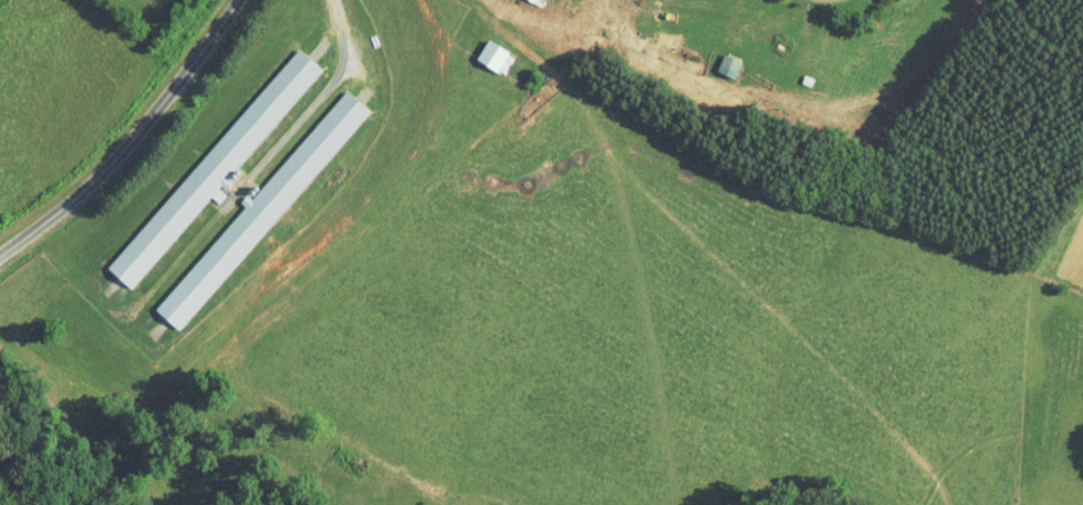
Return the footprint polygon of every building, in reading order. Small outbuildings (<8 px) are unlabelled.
[(479,60),(507,73),(517,51),(489,38),(479,60)] [(296,49),(322,71),(129,290),(104,268),(296,49)] [(343,92),(365,112),(174,328),(151,309),(343,92)]
